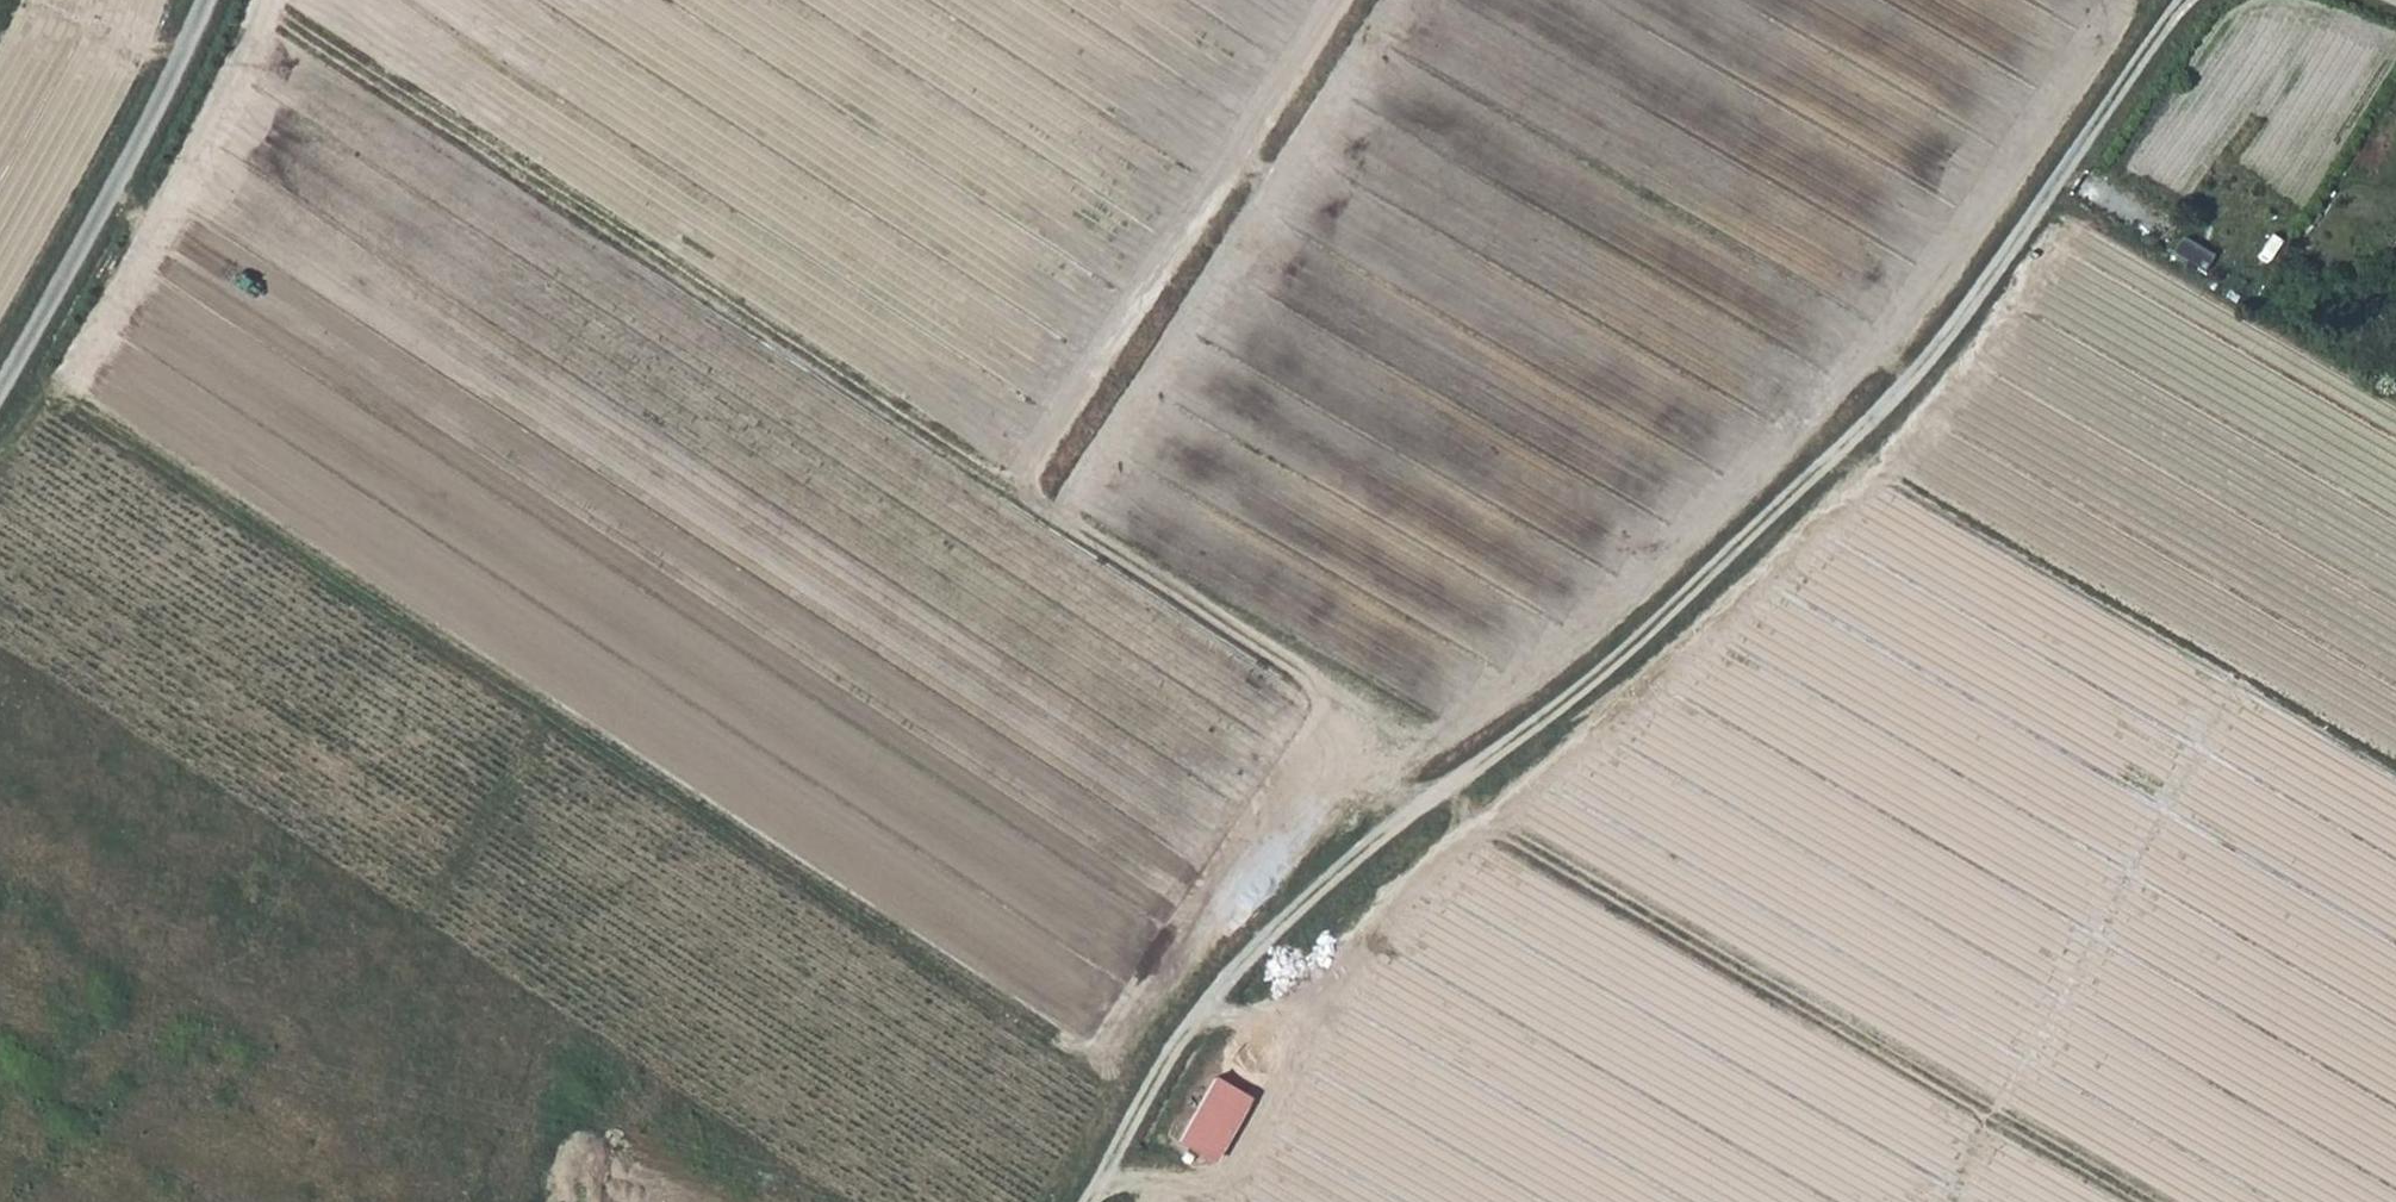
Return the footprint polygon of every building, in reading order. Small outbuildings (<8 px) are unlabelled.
[(1212,1077),(1177,1139),(1211,1158),(1245,1097),(1212,1077)]
